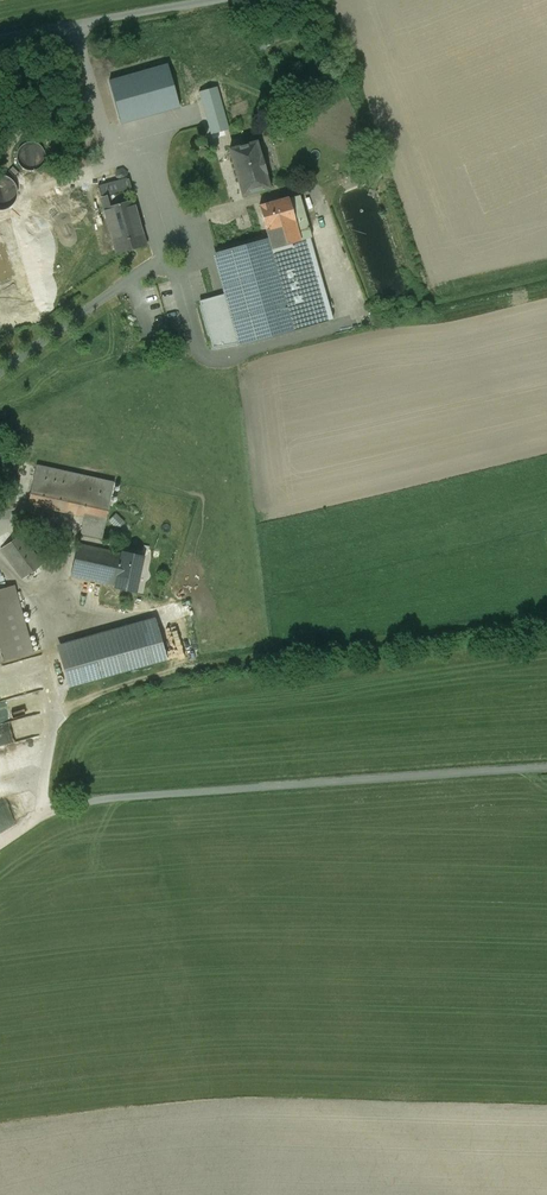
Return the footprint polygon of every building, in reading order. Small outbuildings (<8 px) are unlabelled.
[(166,62),(109,77),(121,121),(177,106),(166,62)] [(18,163),(22,168),(27,170),(32,171),(37,170),(41,167),(44,162),(45,157),(44,151),(41,147),(36,144),(31,143),(25,144),(21,147),(17,152),(17,158),(18,163)] [(255,146),(227,154),(241,200),(269,192),(255,146)] [(118,174),(91,182),(110,249),(137,241),(118,174)] [(2,210),(4,209),(7,208),(9,207),(11,205),(12,204),(14,202),(15,200),(16,197),(16,195),(16,192),(16,190),(16,188),(15,185),(13,183),(12,181),(10,180),(8,178),(6,177),(4,176),(1,176),(0,176),(0,210),(2,210)] [(296,199),(252,210),(254,218),(260,242),(265,265),(308,254),(305,242),(307,241),(296,199)] [(0,219),(0,320),(35,311),(29,290),(44,286),(39,267),(26,270),(9,216),(0,219)] [(254,218),(215,228),(221,252),(260,242),(254,218)] [(225,263),(223,263),(232,296),(245,340),(246,344),(325,324),(308,254),(265,265),(260,242),(221,252),(225,263)] [(229,297),(228,293),(199,301),(212,348),(242,343),(241,341),(229,297)] [(232,296),(229,297),(241,341),(245,340),(232,296)] [(113,482),(36,465),(27,503),(84,516),(105,521),(113,482)] [(118,527),(125,521),(117,512),(110,519),(118,527)] [(105,521),(84,516),(80,533),(101,538),(105,521)] [(42,564),(20,534),(0,548),(22,578),(42,564)] [(121,554),(77,544),(70,576),(114,586),(121,554)] [(143,556),(122,552),(121,554),(114,586),(114,587),(135,592),(143,556)] [(0,590),(0,623),(10,659),(33,652),(14,586),(0,590)] [(154,617),(57,645),(69,687),(165,659),(156,625),(154,617)] [(10,659),(0,623),(0,662),(10,659)]
